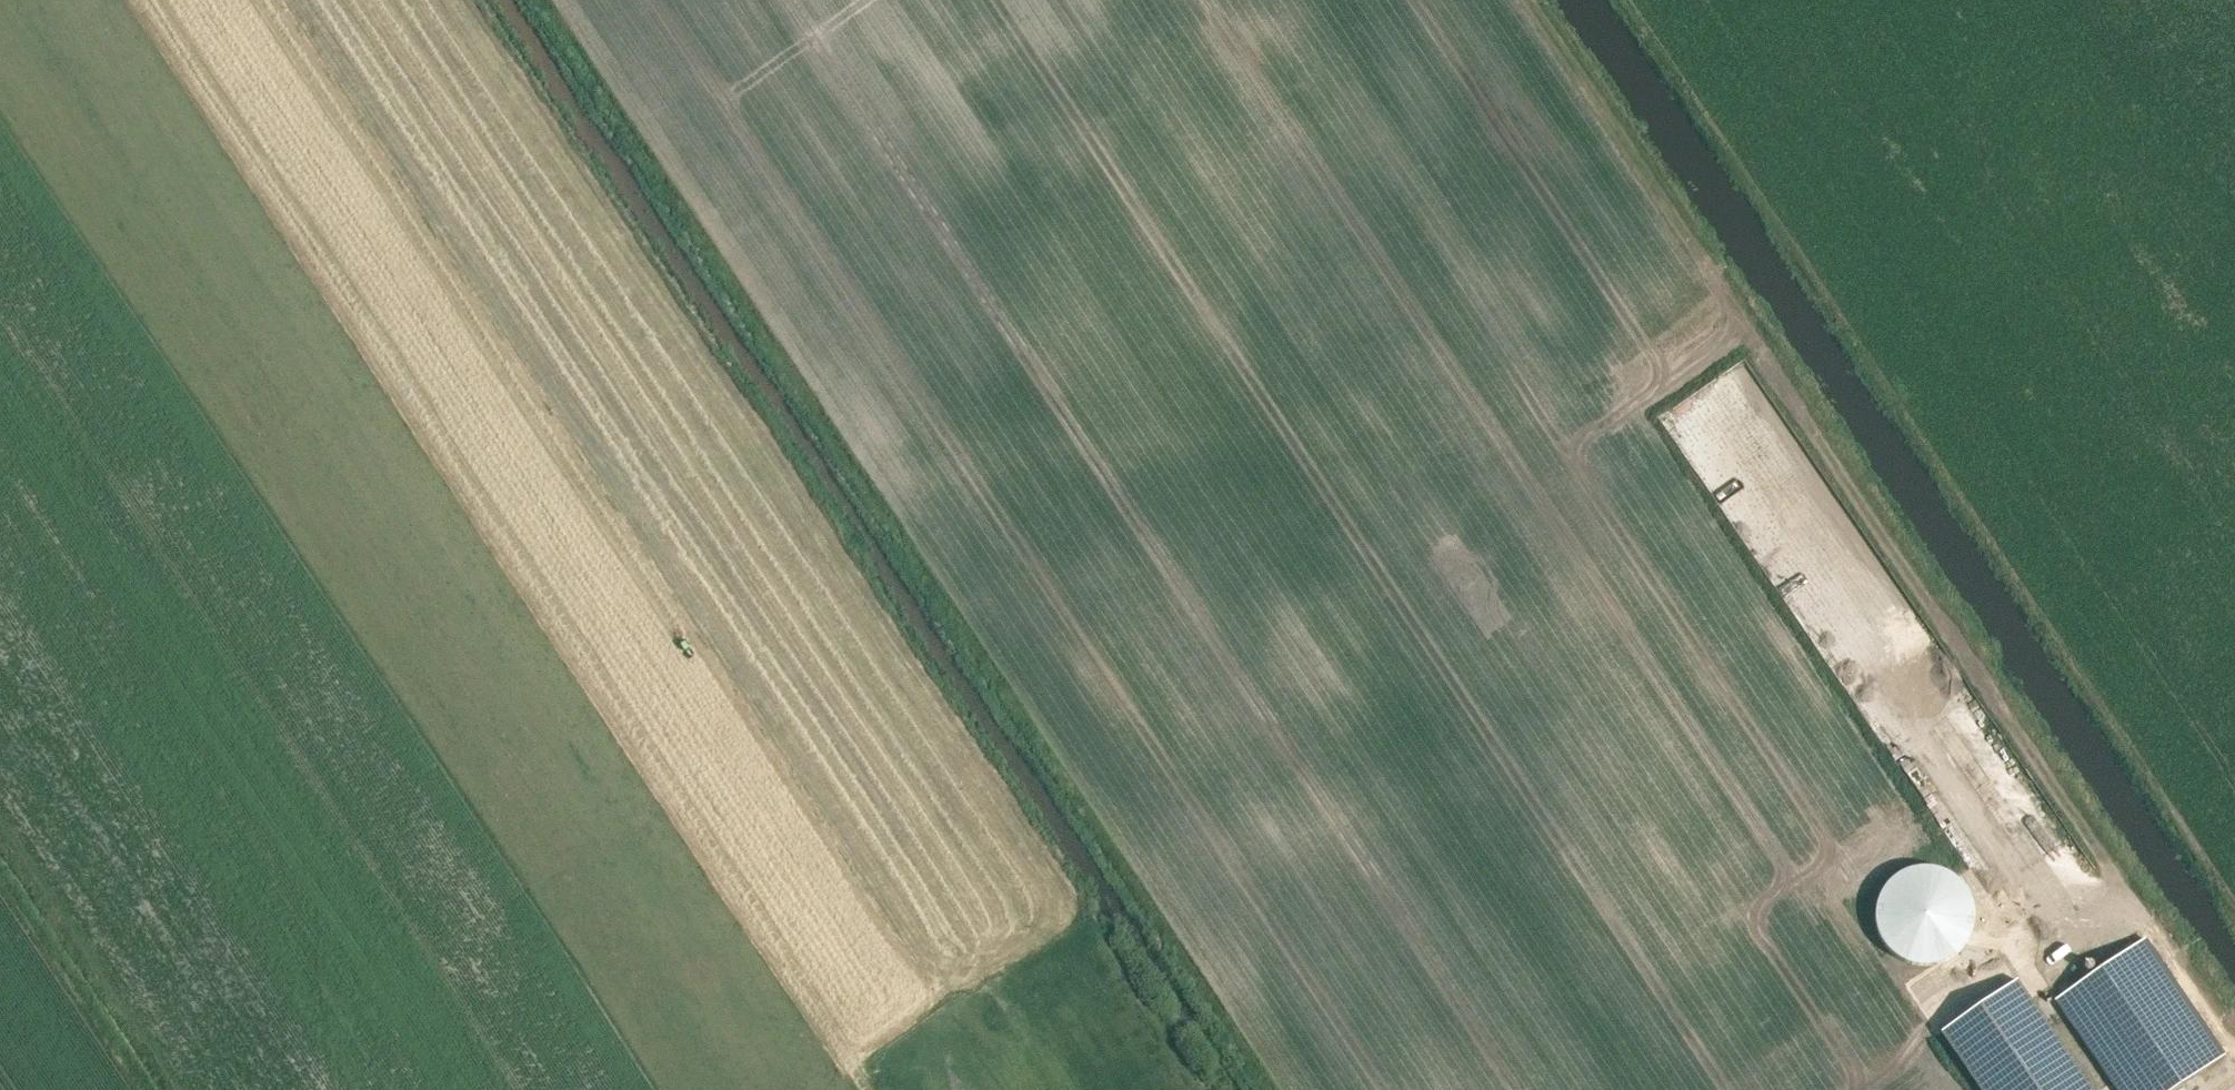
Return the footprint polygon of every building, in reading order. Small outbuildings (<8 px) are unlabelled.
[(1932,868),(1927,867),(1923,867),(1919,868),(1914,868),(1910,869),(1906,871),(1902,873),(1898,875),(1895,877),(1892,880),(1888,883),(1886,886),(1883,890),(1881,893),(1879,897),(1877,901),(1876,906),(1875,910),(1875,914),(1875,918),(1875,923),(1876,927),(1877,931),(1878,935),(1880,939),(1882,943),(1885,947),(1887,950),(1890,953),(1894,956),(1897,958),(1901,961),(1905,962),(1909,964),(1913,965),(1917,966),(1922,967),(1926,967),(1930,966),(1934,966),(1939,965),(1943,963),(1947,961),(1950,959),(1954,957),(1957,954),(1961,951),(1963,948),(1966,944),(1968,941),(1970,937),(1972,933),(1973,929),(1974,924),(1974,920),(1974,916),(1974,911),(1973,907),(1972,903),(1971,899),(1969,895),(1967,891),(1964,887),(1962,884),(1959,881),(1955,878),(1952,876),(1948,873),(1944,871),(1940,870),(1936,869),(1932,868)] [(2223,1056),(2143,940),(2057,1000),(2118,1089),(2174,1089),(2223,1056)] [(2017,984),(1941,1036),(1978,1089),(2090,1089),(2017,984)]
